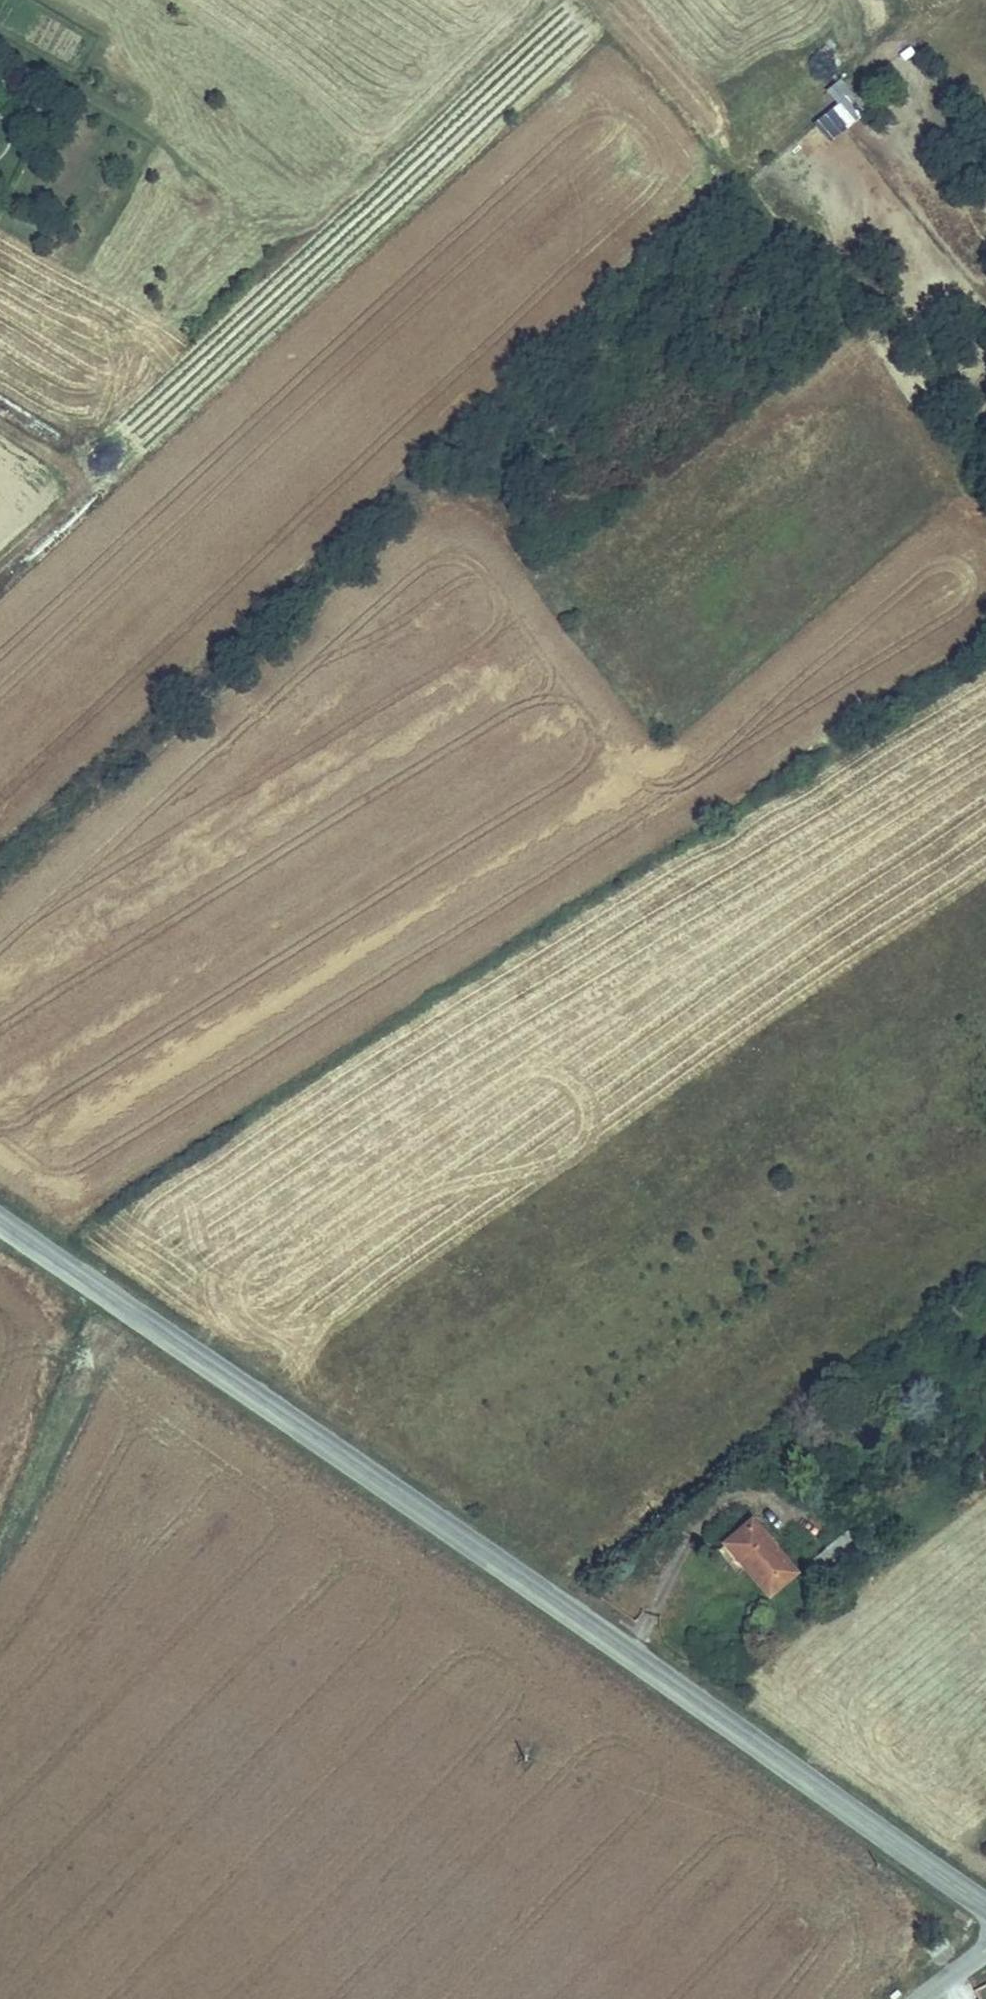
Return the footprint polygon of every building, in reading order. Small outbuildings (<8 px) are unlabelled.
[(845,94),(814,121),(832,142),(863,115),(845,94)] [(753,1524),(725,1548),(769,1603),(799,1579),(753,1524)] [(848,1525),(796,1563),(821,1594),(850,1572),(835,1554),(858,1537),(848,1525)]
